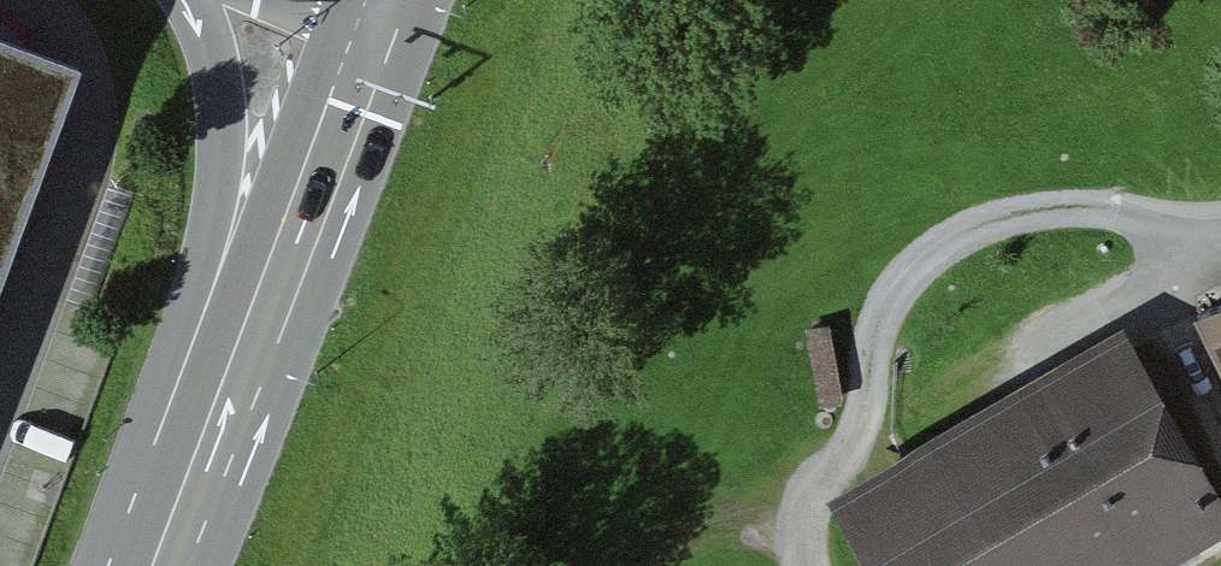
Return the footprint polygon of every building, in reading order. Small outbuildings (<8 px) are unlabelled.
[(50,126),(58,104),(77,52),(18,30),(0,23),(0,261),(50,126)] [(1220,371),(1220,304),(1195,317),(1220,371)] [(830,333),(806,337),(818,412),(842,408),(830,333)] [(818,506),(852,565),(1187,565),(1220,547),(1220,523),(1115,338),(818,506)]
